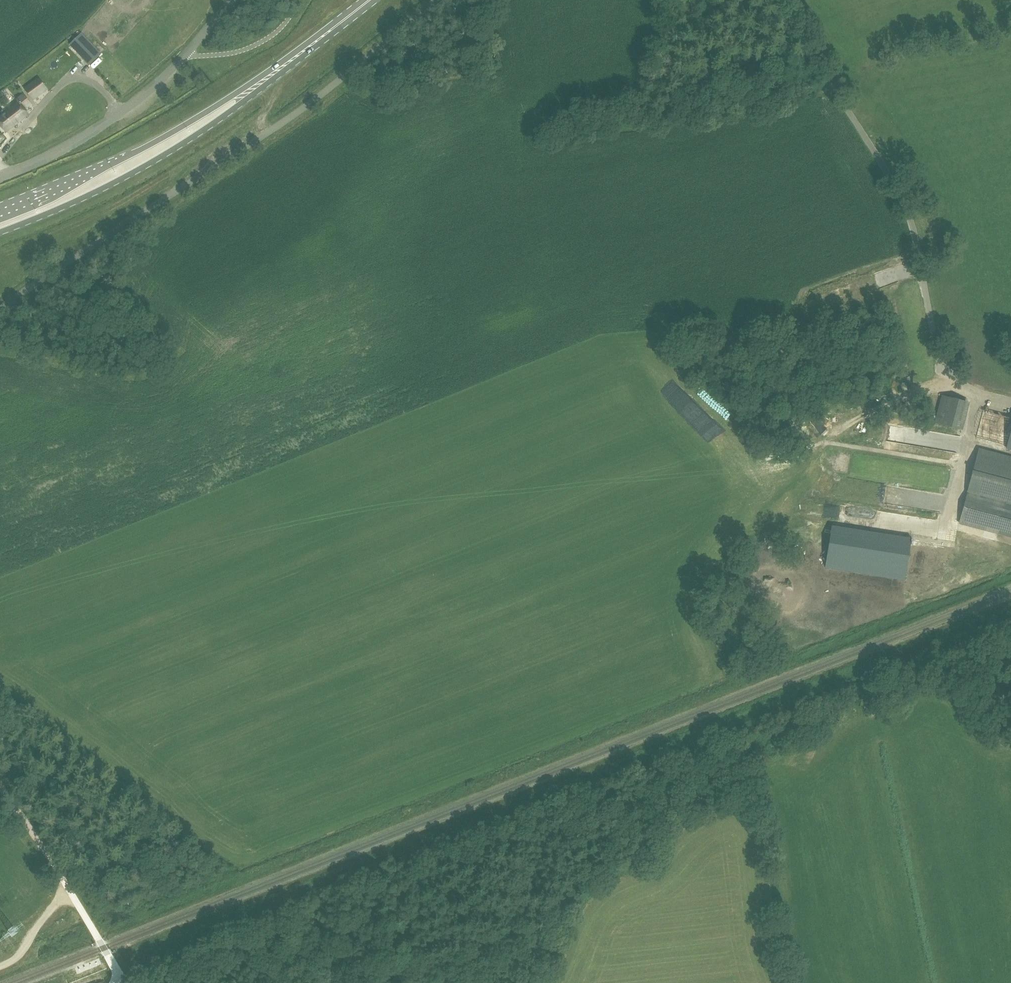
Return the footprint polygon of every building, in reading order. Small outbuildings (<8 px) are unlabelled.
[(90,64),(100,54),(81,34),(70,44),(90,64)] [(33,99),(48,89),(39,77),(25,88),(33,99)] [(32,103),(23,93),(16,99),(19,102),(0,117),(0,124),(6,131),(28,114),(25,109),(32,103)] [(947,393),(940,417),(955,422),(954,425),(966,428),(974,401),(947,393)] [(1007,445),(1010,433),(1010,429),(984,422),(979,437),(1007,445)] [(979,450),(970,481),(1010,492),(1010,459),(979,450)] [(970,481),(967,494),(1006,504),(1010,506),(1010,492),(970,481)] [(853,496),(946,509),(948,496),(869,484),(869,485),(851,482),(850,492),(854,493),(853,496)] [(998,533),(1006,504),(967,494),(959,523),(998,533)] [(998,533),(1010,537),(1010,506),(1006,504),(998,533)]
